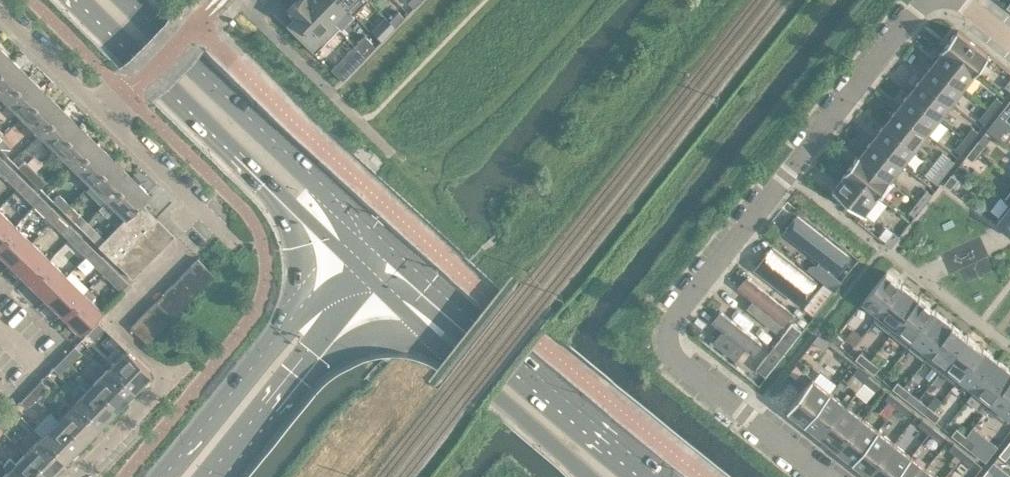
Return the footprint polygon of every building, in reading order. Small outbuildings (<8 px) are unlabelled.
[(310,0),(295,0),(286,9),(293,16),(285,24),(313,52),(338,27),(331,20),(330,20),(310,0)] [(339,0),(310,0),(330,20),(344,7),(345,6),(339,0)] [(344,7),(351,13),(364,0),(339,0),(345,6),(344,7)] [(397,11),(388,20),(394,26),(403,16),(397,11)] [(394,26),(388,20),(379,29),(385,35),(394,26)] [(988,55),(956,29),(942,47),(974,72),(988,55)] [(369,40),(360,49),(365,55),(374,45),(369,40)] [(0,47),(0,68),(11,57),(10,57),(0,47)] [(943,48),(931,63),(962,87),(974,72),(942,47),(942,48),(943,48)] [(350,58),(356,64),(365,55),(360,49),(350,58)] [(11,57),(0,68),(0,102),(4,98),(27,74),(11,58),(11,57)] [(962,87),(931,63),(919,78),(950,102),(962,87)] [(21,115),(45,91),(44,91),(27,74),(4,98),(21,115)] [(919,78),(908,93),(939,117),(950,102),(919,78)] [(21,116),(22,115),(38,132),(62,108),(45,92),(45,91),(21,115),(21,116)] [(908,93),(896,108),(927,133),(939,117),(908,93)] [(987,107),(992,111),(1001,100),(996,96),(987,107)] [(984,122),(992,111),(987,107),(978,118),(984,122)] [(1003,107),(998,113),(1005,118),(1009,112),(1003,107)] [(55,148),(55,149),(79,125),(79,124),(78,124),(62,108),(38,132),(55,148)] [(927,133),(896,108),(884,123),(915,148),(927,133)] [(1000,124),(1005,118),(998,113),(994,119),(1000,124)] [(884,123),(871,139),(902,164),(915,148),(884,123)] [(56,149),(73,165),(96,142),(79,125),(80,125),(79,125),(55,149),(56,149)] [(972,126),(963,137),(969,142),(977,131),(972,126)] [(11,147),(0,136),(0,137),(0,149),(5,153),(11,147)] [(954,148),(960,153),(969,142),(963,137),(954,148)] [(860,153),(859,152),(858,153),(890,179),(902,164),(871,139),(860,153)] [(978,139),(973,145),(979,150),(984,144),(978,139)] [(89,182),(90,182),(113,158),(96,142),(73,165),(89,182)] [(972,160),(979,150),(973,145),(965,155),(972,160)] [(858,153),(845,169),(877,195),(890,179),(858,153)] [(948,156),(939,167),(945,172),(953,161),(948,156)] [(113,158),(90,182),(89,182),(90,183),(107,199),(130,175),(114,159),(113,158)] [(18,166),(28,176),(34,170),(24,160),(18,166)] [(133,171),(149,189),(156,183),(140,165),(133,171)] [(936,183),(945,172),(939,167),(930,178),(936,183)] [(832,188),(863,212),(877,195),(845,169),(845,170),(846,171),(832,188)] [(39,187),(45,181),(34,170),(28,176),(39,187)] [(15,172),(8,180),(16,189),(24,181),(15,172)] [(951,173),(944,183),(950,188),(958,178),(951,173)] [(123,216),(124,217),(139,201),(148,192),(147,191),(147,192),(130,175),(107,199),(98,208),(106,215),(114,206),(124,215),(123,216)] [(33,189),(24,181),(16,189),(25,197),(33,189)] [(923,205),(931,194),(926,189),(917,200),(923,205)] [(52,199),(63,210),(69,204),(58,193),(52,199)] [(914,216),(923,205),(917,200),(908,211),(914,216)] [(140,235),(148,227),(157,218),(139,201),(124,217),(97,244),(114,261),(123,252),(131,244),(140,235)] [(73,221),(80,214),(69,204),(63,210),(73,221)] [(998,219),(1009,228),(1009,204),(998,219)] [(50,206),(42,214),(51,222),(58,214),(50,206)] [(14,225),(0,211),(0,240),(14,225)] [(67,223),(58,214),(51,222),(59,231),(67,223)] [(174,235),(157,218),(148,227),(165,244),(174,235)] [(798,218),(783,235),(836,278),(850,260),(798,218)] [(14,225),(0,240),(0,253),(11,263),(32,242),(14,225)] [(103,238),(92,227),(86,233),(97,244),(103,238)] [(157,252),(165,244),(148,227),(140,235),(157,252)] [(884,242),(890,246),(898,235),(893,231),(884,242)] [(131,244),(148,261),(157,252),(140,235),(131,244)] [(84,239),(76,247),(85,256),(93,248),(84,239)] [(28,280),(49,258),(32,242),(11,263),(28,280)] [(140,269),(148,261),(131,244),(123,252),(140,269)] [(101,256),(93,248),(85,256),(94,264),(101,256)] [(817,284),(772,248),(755,270),(800,306),(817,284)] [(132,278),(132,277),(140,269),(123,252),(114,261),(132,278)] [(28,280),(45,297),(66,275),(49,258),(28,280)] [(196,258),(188,266),(205,283),(214,275),(196,258)] [(197,292),(205,283),(188,266),(179,275),(197,292)] [(878,312),(873,318),(874,319),(902,284),(886,271),(863,300),(878,312)] [(127,282),(118,273),(110,281),(120,290),(127,282)] [(45,297),(62,313),(83,292),(66,275),(45,297)] [(171,283),(189,300),(197,292),(179,275),(171,283)] [(792,314),(748,279),(739,290),(753,301),(747,309),(776,333),(792,314)] [(824,282),(804,307),(813,314),(833,290),(824,282)] [(180,309),(189,300),(171,283),(163,292),(180,309)] [(874,319),(891,332),(919,297),(902,284),(874,319)] [(100,309),(83,292),(62,313),(79,330),(78,330),(79,331),(101,309),(100,308),(100,309)] [(154,300),(172,317),(180,309),(163,292),(154,300)] [(919,297),(891,332),(908,345),(936,310),(919,297)] [(163,326),(172,317),(154,300),(146,309),(163,326)] [(138,317),(155,334),(163,326),(146,309),(138,317)] [(953,324),(936,310),(908,345),(909,346),(914,340),(929,352),(924,358),(925,359),(953,324)] [(762,345),(721,314),(713,324),(723,331),(713,343),(734,359),(742,348),(753,357),(762,345)] [(147,343),(155,334),(138,317),(129,326),(147,343)] [(93,339),(104,328),(97,321),(86,333),(93,339)] [(792,322),(774,345),(783,353),(801,330),(792,322)] [(953,324),(925,359),(940,371),(968,336),(953,324)] [(843,338),(836,333),(832,339),(838,344),(843,338)] [(817,335),(813,340),(823,349),(828,343),(817,335)] [(940,371),(955,383),(983,348),(968,336),(940,371)] [(63,356),(69,363),(80,351),(74,345),(63,356)] [(774,345),(756,368),(765,375),(783,353),(774,345)] [(975,388),(998,359),(983,348),(955,383),(956,383),(961,377),(975,388)] [(125,350),(108,367),(132,390),(148,374),(149,374),(150,373),(125,349),(124,350),(125,350)] [(855,358),(865,365),(870,359),(860,351),(855,358)] [(59,373),(69,363),(63,356),(53,367),(59,373)] [(879,366),(870,359),(865,365),(874,373),(879,366)] [(998,359),(975,388),(991,401),(986,407),(987,408),(1009,379),(1009,369),(998,359)] [(794,365),(788,373),(794,378),(801,370),(794,365)] [(853,372),(864,381),(868,375),(857,366),(853,372)] [(92,383),(91,384),(115,408),(116,407),(132,390),(108,367),(92,383)] [(868,375),(864,381),(875,389),(879,384),(868,375)] [(787,408),(805,422),(830,391),(812,377),(787,408)] [(890,386),(899,392),(904,386),(896,379),(890,386)] [(1009,416),(1009,379),(987,408),(1005,422),(1009,416)] [(29,390),(36,396),(46,386),(40,380),(29,390)] [(91,384),(75,401),(98,424),(115,408),(91,384)] [(910,390),(904,386),(899,392),(905,397),(910,390)] [(25,407),(36,396),(29,390),(19,401),(25,407)] [(846,403),(830,391),(805,422),(806,422),(821,434),(846,403)] [(885,397),(896,406),(900,400),(889,392),(885,397)] [(900,400),(896,406),(907,415),(911,409),(900,400)] [(58,418),(58,417),(58,418),(82,442),(82,441),(98,424),(75,401),(58,418)] [(863,417),(846,403),(821,434),(838,448),(863,417)] [(922,411),(929,416),(934,409),(927,404),(922,411)] [(940,414),(934,409),(929,416),(935,421),(940,414)] [(0,420),(0,429),(2,430),(13,420),(6,414),(0,420)] [(853,460),(878,429),(863,417),(838,448),(853,459),(853,460)] [(57,419),(41,435),(65,459),(81,442),(82,442),(58,418),(57,418),(57,419)] [(922,418),(918,423),(929,432),(933,426),(922,418)] [(944,435),(933,426),(929,432),(940,441),(944,435)] [(951,434),(961,441),(966,435),(957,428),(956,427),(951,434)] [(894,441),(878,429),(853,460),(869,473),(894,441)] [(25,452),(24,452),(48,476),(49,476),(48,475),(65,459),(41,435),(25,452)] [(975,442),(966,435),(961,441),(970,449),(975,442)] [(894,441),(869,473),(875,476),(893,476),(911,455),(894,441)] [(949,448),(960,457),(964,451),(953,442),(949,448)] [(1009,452),(1009,445),(1007,443),(999,454),(1005,459),(1009,452)] [(964,451),(960,457),(971,465),(975,460),(964,451)] [(7,469),(15,476),(47,476),(48,476),(24,452),(23,453),(24,453),(7,469)] [(926,467),(911,455),(893,476),(918,476),(926,467)] [(926,467),(918,476),(939,476),(926,467)] [(994,472),(988,467),(980,476),(990,476),(994,472)]
